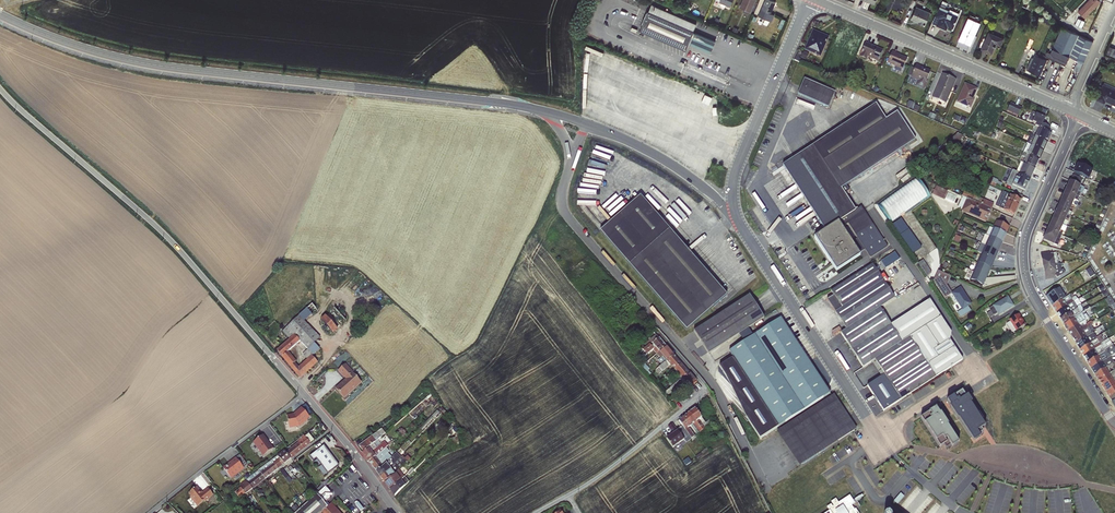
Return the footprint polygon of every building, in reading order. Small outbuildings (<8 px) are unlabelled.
[(739,7),(750,12),(755,0),(742,0),(739,7)] [(772,0),(765,0),(761,9),(770,13),(775,2),(772,0)] [(883,9),(889,11),(891,7),(900,11),(905,0),(887,0),(883,9)] [(1101,1),(1100,0),(1087,0),(1077,10),(1085,18),(1101,1)] [(639,30),(685,50),(689,43),(694,32),(693,30),(696,24),(651,4),(649,11),(648,11),(646,15),(643,21),(641,26),(639,30)] [(931,12),(916,6),(910,19),(917,22),(917,23),(924,26),(924,25),(925,25),(931,12)] [(948,26),(953,29),(958,17),(958,16),(940,6),(935,16),(939,18),(936,25),(946,30),(948,26)] [(958,40),(970,45),(980,22),(979,21),(980,19),(969,14),(967,18),(958,40)] [(1064,66),(1078,34),(1062,27),(1054,43),(1053,42),(1048,52),(1046,51),(1045,54),(1046,55),(1045,57),(1064,66)] [(821,57),(829,37),(812,30),(804,50),(821,57)] [(988,31),(980,49),(991,54),(996,44),(1000,46),(1003,38),(988,31)] [(715,41),(694,32),(689,43),(710,52),(715,41)] [(878,62),(883,50),(866,43),(859,57),(866,60),(867,58),(878,62)] [(1108,47),(1107,55),(1114,56),(1114,48),(1108,47)] [(602,56),(603,53),(597,51),(592,65),(606,70),(612,53),(607,51),(605,57),(602,56)] [(907,59),(892,51),(887,63),(902,70),(907,59)] [(1040,75),(1047,59),(1035,54),(1033,58),(1031,57),(1028,64),(1029,65),(1027,70),(1040,75)] [(628,80),(641,86),(649,69),(635,63),(628,80)] [(931,71),(916,65),(911,78),(925,84),(931,71)] [(942,73),(931,98),(946,104),(956,80),(942,73)] [(666,76),(659,94),(663,96),(670,78),(666,76)] [(804,79),(798,94),(828,107),(837,86),(833,84),(830,91),(804,79)] [(956,103),(971,109),(974,100),(973,99),(978,89),(964,83),(956,103)] [(1102,84),(1095,99),(1104,104),(1105,101),(1114,106),(1114,90),(1102,84)] [(709,115),(716,98),(703,93),(702,97),(698,95),(698,97),(704,99),(699,111),(709,115)] [(1019,115),(1022,107),(1011,102),(1007,110),(1019,115)] [(875,104),(783,166),(825,230),(855,210),(844,194),(841,189),(846,186),(915,140),(897,113),(886,120),(875,104)] [(1034,127),(1038,128),(1048,131),(1050,128),(1043,124),(1045,118),(1032,112),(1028,120),(1032,122),(1032,123),(1035,124),(1034,127)] [(782,113),(775,130),(780,132),(787,115),(782,113)] [(1052,133),(1048,131),(1038,128),(1036,132),(1034,131),(1033,136),(1048,142),(1052,133)] [(961,143),(963,134),(956,132),(953,141),(961,143)] [(1031,135),(1026,143),(1044,151),(1048,142),(1033,136),(1031,135)] [(1023,151),(1027,154),(1040,160),(1044,151),(1026,143),(1023,151)] [(1027,154),(1023,163),(1036,168),(1040,160),(1027,154)] [(1023,163),(1019,173),(1031,178),(1036,168),(1023,163)] [(1076,164),(1072,179),(1082,182),(1084,177),(1095,180),(1098,170),(1076,164)] [(1025,191),(1031,178),(1019,173),(1013,170),(1007,183),(1012,184),(1012,186),(1024,191),(1025,191)] [(916,176),(877,204),(891,224),(931,196),(916,176)] [(1069,180),(1065,190),(1079,197),(1081,193),(1082,193),(1084,187),(1069,180)] [(935,186),(933,196),(945,198),(947,189),(935,186)] [(961,211),(986,222),(993,204),(964,190),(962,194),(958,193),(956,198),(960,200),(958,207),(962,209),(961,211)] [(1077,201),(1079,197),(1065,190),(1060,199),(1072,205),(1076,207),(1079,201),(1077,201)] [(1002,191),(997,202),(1005,205),(1003,210),(1015,214),(1021,199),(1002,191)] [(640,197),(600,231),(687,330),(727,295),(640,197)] [(1069,211),(1072,205),(1060,199),(1056,210),(1070,216),(1072,212),(1069,211)] [(825,230),(814,238),(836,271),(860,255),(859,253),(864,250),(870,258),(888,246),(861,206),(855,210),(825,230)] [(1068,220),(1070,216),(1056,210),(1052,219),(1063,225),(1066,219),(1068,220)] [(913,253),(922,247),(901,218),(892,224),(913,253)] [(1067,226),(1063,225),(1052,219),(1047,229),(1061,236),(1063,232),(1064,232),(1067,226)] [(989,227),(986,234),(1002,242),(1006,233),(1009,226),(996,220),(993,228),(989,227)] [(1057,246),(1061,236),(1047,229),(1042,239),(1053,244),(1057,246)] [(999,251),(1002,242),(986,234),(984,234),(980,243),(999,251)] [(995,260),(999,251),(980,243),(977,251),(981,253),(995,260)] [(881,260),(886,268),(901,259),(896,251),(881,260)] [(1040,253),(1043,267),(1058,264),(1056,252),(1049,253),(1049,252),(1040,253)] [(991,269),(995,260),(981,253),(977,263),(991,269)] [(928,275),(933,272),(924,259),(919,262),(928,275)] [(987,278),(991,269),(977,263),(973,272),(987,278)] [(880,307),(895,298),(873,264),(831,291),(834,295),(827,300),(846,330),(880,307)] [(1061,276),(1058,264),(1043,267),(1045,281),(1055,279),(1054,278),(1061,276)] [(1091,277),(1096,274),(1091,267),(1086,270),(1091,277)] [(950,276),(938,270),(933,281),(944,298),(949,295),(954,303),(957,302),(962,310),(972,304),(960,287),(951,293),(946,285),(950,276)] [(983,286),(987,278),(973,272),(969,270),(964,278),(969,281),(983,286)] [(359,290),(364,300),(374,295),(369,285),(359,290)] [(749,295),(694,331),(709,354),(764,318),(749,295)] [(989,309),(993,316),(997,313),(998,316),(1014,306),(1011,302),(1008,296),(989,309)] [(903,342),(910,337),(936,377),(962,360),(950,341),(951,333),(930,300),(891,325),(903,342)] [(1055,313),(1066,306),(1062,300),(1051,307),(1055,313)] [(320,338),(306,324),(313,317),(313,316),(318,311),(312,304),(283,332),(290,339),(278,351),(301,378),(318,362),(312,356),(313,355),(310,351),(308,349),(320,338)] [(1059,319),(1070,312),(1066,306),(1055,313),(1059,319)] [(891,325),(880,307),(841,333),(863,367),(871,362),(881,376),(884,375),(900,400),(936,377),(910,337),(903,342),(891,325)] [(335,309),(322,321),(333,333),(345,321),(335,309)] [(1063,325),(1074,318),(1070,312),(1059,319),(1063,325)] [(1011,332),(1013,333),(1026,325),(1019,314),(1009,320),(1010,322),(1006,324),(1011,332)] [(780,317),(729,351),(733,357),(720,365),(745,418),(759,438),(778,426),(830,393),(780,317)] [(1067,331),(1078,324),(1074,318),(1063,325),(1067,331)] [(329,337),(333,333),(322,321),(318,325),(329,337)] [(1070,337),(1082,330),(1078,324),(1067,331),(1070,337)] [(1074,343),(1085,336),(1082,330),(1070,337),(1074,343)] [(652,343),(659,338),(658,337),(657,334),(646,343),(648,345),(651,342),(652,343)] [(1078,349),(1089,342),(1085,336),(1074,343),(1078,349)] [(648,345),(636,355),(638,358),(640,356),(642,359),(654,349),(657,353),(666,346),(659,338),(652,343),(651,342),(648,345)] [(1082,355),(1093,348),(1089,342),(1078,349),(1082,355)] [(657,353),(657,354),(665,363),(674,355),(666,346),(657,353)] [(1086,361),(1097,354),(1093,348),(1082,355),(1086,361)] [(1090,367),(1101,360),(1097,354),(1086,361),(1090,367)] [(656,370),(658,373),(659,374),(671,365),(675,370),(682,364),(674,355),(665,363),(659,368),(656,370)] [(1094,374),(1105,367),(1101,360),(1090,367),(1094,374)] [(682,364),(675,370),(682,378),(689,372),(682,364)] [(344,398),(362,383),(346,365),(339,371),(347,380),(336,389),(344,398)] [(1097,380),(1109,373),(1105,367),(1094,374),(1097,380)] [(673,371),(678,377),(680,380),(682,378),(675,370),(673,371)] [(672,387),(666,391),(670,395),(682,385),(683,386),(684,385),(688,389),(697,381),(689,372),(682,378),(680,380),(672,387)] [(1101,386),(1112,379),(1109,373),(1097,380),(1101,386)] [(672,387),(680,380),(678,377),(670,384),(672,387)] [(1114,386),(1114,383),(1112,379),(1101,386),(1105,392),(1114,386)] [(1114,394),(1114,386),(1105,392),(1109,398),(1114,394)] [(943,402),(971,442),(978,437),(976,435),(981,432),(980,430),(985,427),(960,390),(943,402)] [(799,467),(857,429),(834,394),(776,432),(799,467)] [(306,403),(302,407),(306,411),(310,409),(310,408),(306,403)] [(699,406),(690,413),(704,433),(707,431),(703,425),(706,424),(699,415),(703,412),(699,406)] [(294,413),(288,415),(290,426),(300,424),(302,422),(302,423),(308,418),(307,418),(310,415),(309,415),(302,407),(296,411),(297,412),(295,414),(294,413)] [(936,408),(921,418),(940,448),(944,445),(946,449),(951,445),(949,442),(955,438),(947,426),(948,426),(940,414),(936,408)] [(690,413),(685,417),(691,426),(697,435),(700,433),(701,435),(704,433),(690,413)] [(683,427),(678,431),(684,440),(686,443),(694,437),(688,428),(691,426),(685,417),(679,421),(683,427)] [(673,448),(684,440),(678,431),(672,424),(668,427),(673,434),(666,439),(673,448)] [(363,452),(368,448),(367,448),(386,433),(382,429),(359,446),(363,452)] [(450,439),(452,447),(456,446),(458,445),(458,447),(460,447),(458,438),(458,433),(457,433),(456,433),(456,434),(456,435),(456,436),(455,436),(455,437),(454,438),(450,439)] [(263,435),(254,442),(260,450),(259,450),(263,456),(273,448),(270,444),(269,444),(263,435)] [(286,453),(291,459),(311,444),(304,435),(298,440),(300,443),(286,453)] [(958,443),(955,438),(949,442),(951,445),(952,448),(958,443)] [(374,443),(368,448),(363,452),(362,453),(370,462),(386,448),(388,446),(385,442),(378,448),(374,443)] [(324,444),(310,455),(313,460),(316,457),(328,473),(339,464),(324,444)] [(386,448),(370,462),(377,471),(391,458),(387,453),(389,452),(386,448)] [(681,450),(676,453),(681,459),(685,456),(681,450)] [(278,456),(284,464),(291,459),(286,453),(284,451),(278,456)] [(391,458),(377,471),(381,477),(401,459),(396,454),(391,458)] [(240,455),(236,458),(244,468),(248,465),(240,455)] [(278,456),(271,461),(277,469),(284,464),(278,456)] [(401,459),(381,477),(385,482),(399,470),(408,462),(403,456),(401,459)] [(232,462),(226,467),(233,476),(244,468),(236,458),(232,461),(232,462)] [(259,470),(265,478),(277,469),(271,461),(259,470)] [(259,470),(247,480),(253,488),(265,478),(259,470)] [(399,470),(385,482),(390,489),(405,477),(399,470)] [(405,477),(390,489),(395,496),(409,481),(405,477)] [(239,485),(245,493),(253,488),(247,480),(239,485)] [(239,485),(233,490),(239,498),(245,493),(239,485)] [(326,486),(317,494),(328,507),(330,505),(327,502),(330,499),(330,496),(331,494),(331,492),(326,486)] [(193,489),(203,502),(205,500),(206,501),(213,494),(208,488),(202,493),(196,487),(193,489)] [(197,506),(203,502),(193,489),(189,493),(192,496),(190,497),(197,506)] [(295,512),(321,512),(322,512),(326,509),(328,507),(317,494),(295,512)] [(849,496),(838,503),(835,498),(831,502),(833,506),(832,506),(831,504),(827,507),(829,511),(826,512),(858,512),(855,509),(854,510),(851,506),(854,503),(849,496)] [(326,509),(330,512),(339,512),(331,504),(330,505),(328,507),(326,509)]
